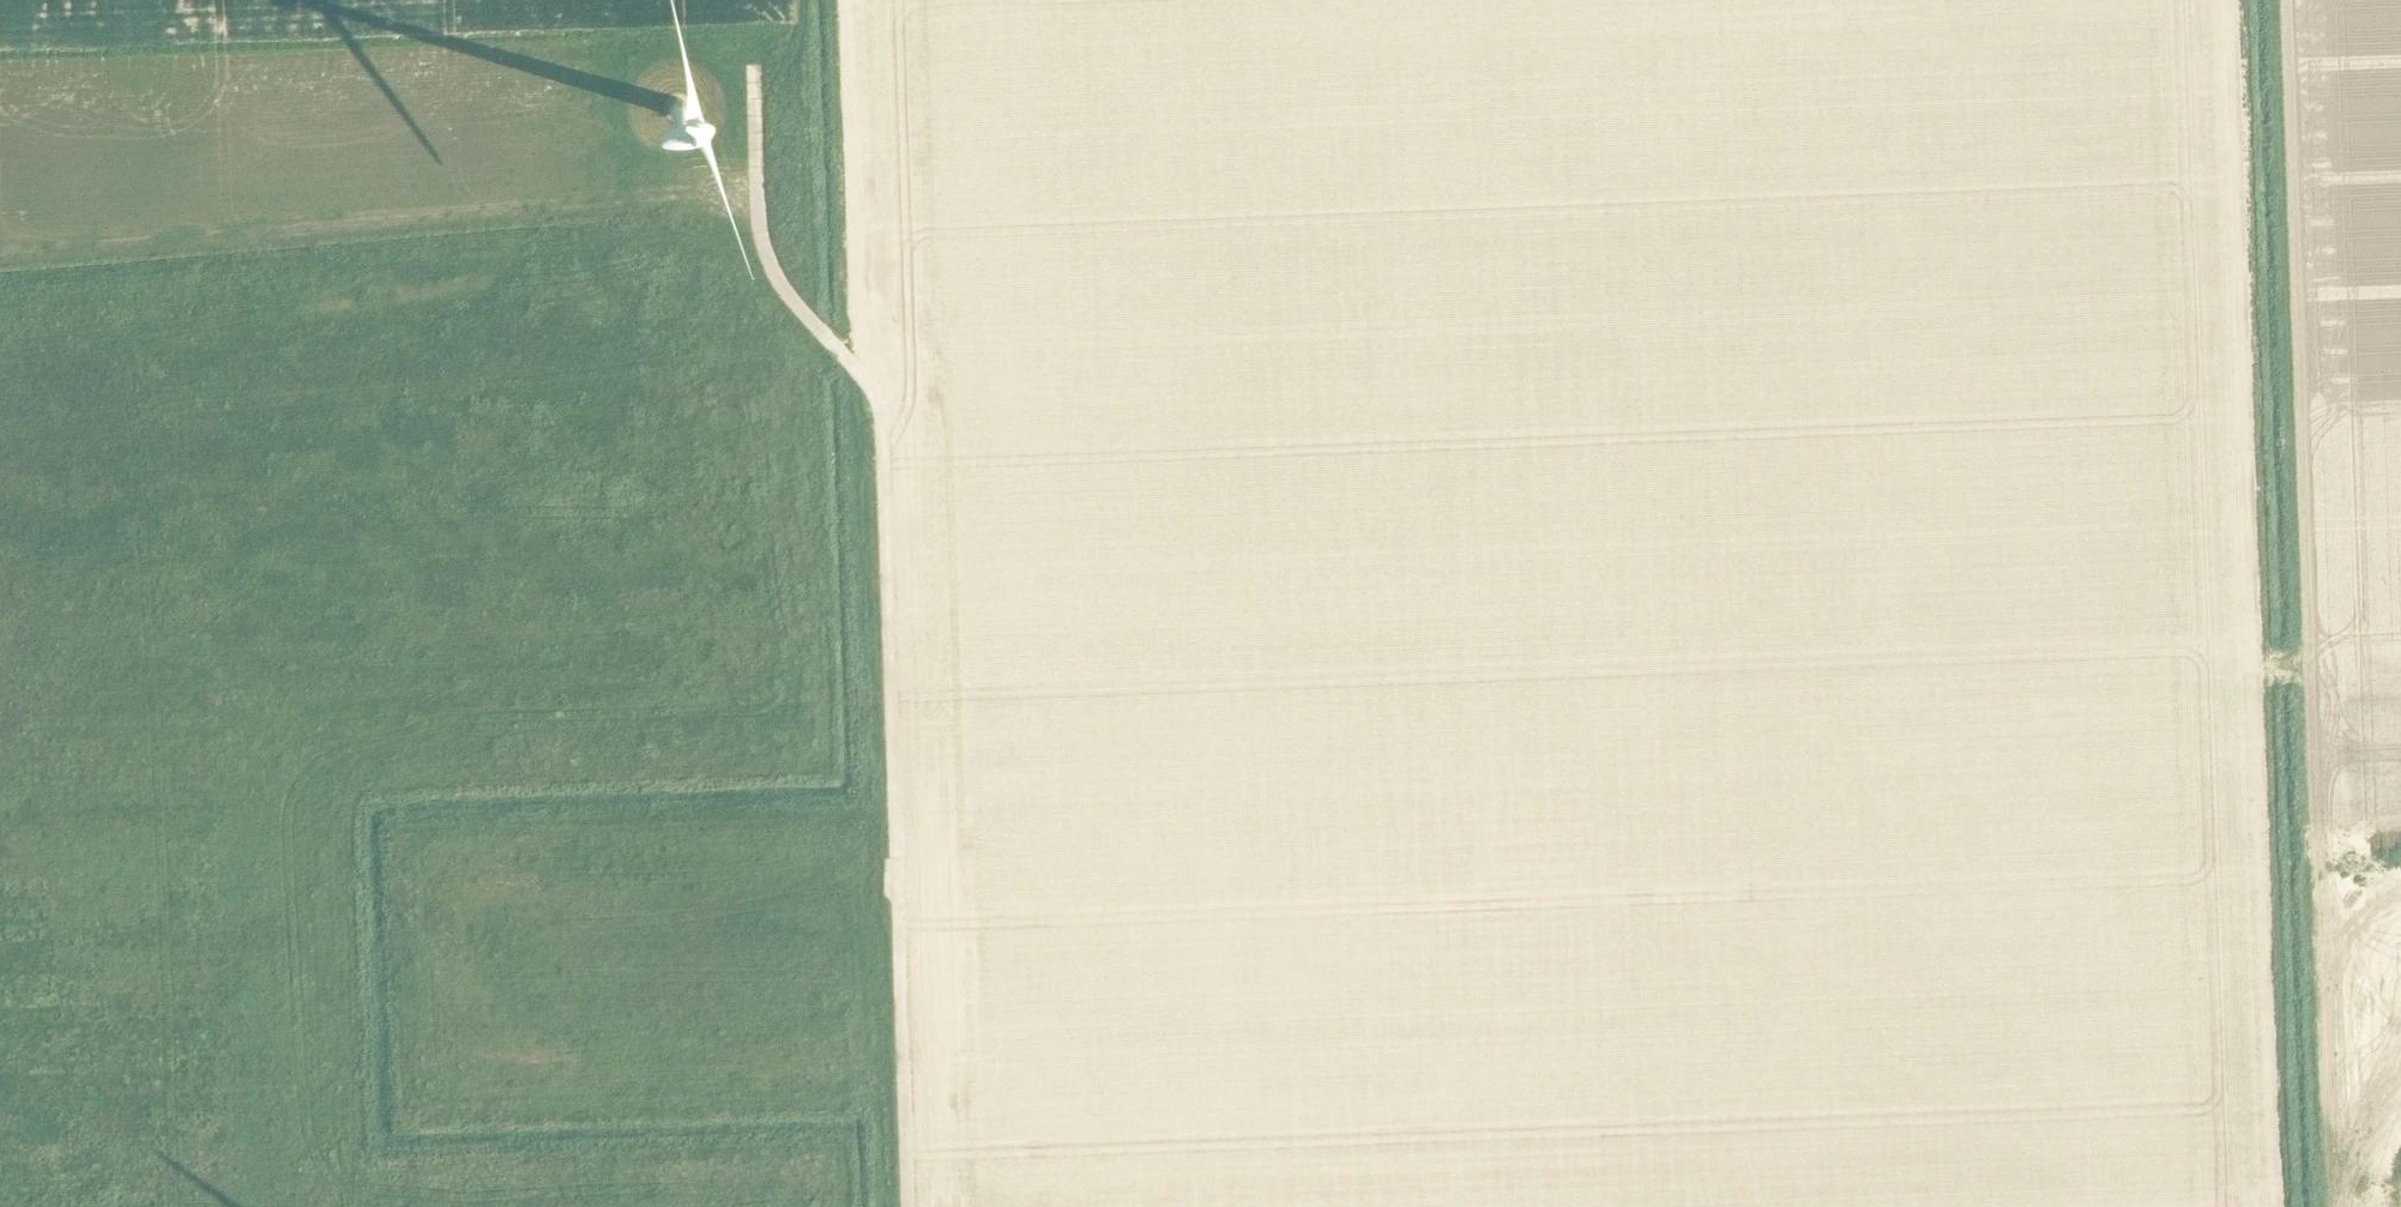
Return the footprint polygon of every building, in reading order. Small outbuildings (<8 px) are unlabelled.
[(673,104),(671,105),(669,107),(668,108),(667,111),(666,114),(667,117),(668,119),(669,121),(671,122),(673,123),(676,124),(679,123),(681,122),(683,121),(685,118),(686,116),(686,114),(686,111),(685,109),(683,107),(681,105),(679,104),(676,104),(673,104)]
